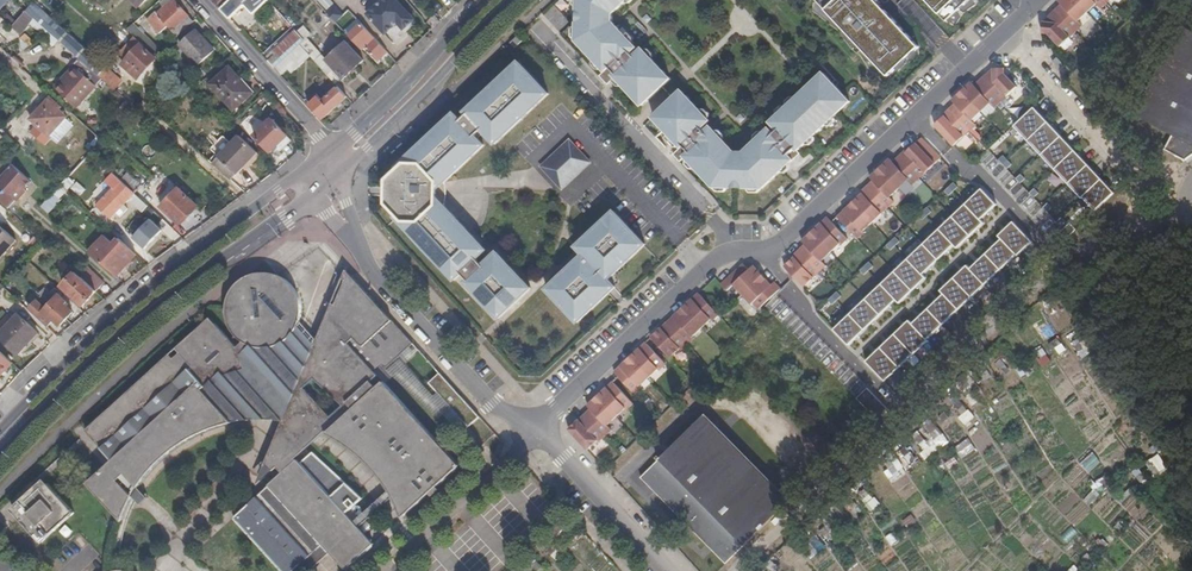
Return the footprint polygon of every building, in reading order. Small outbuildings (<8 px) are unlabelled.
[(0,15),(14,0),(0,0),(0,15)] [(150,0),(133,0),(141,9),(150,0)] [(178,38),(194,23),(174,0),(165,8),(168,12),(161,19),(155,14),(148,20),(160,34),(168,27),(178,38)] [(221,9),(231,0),(213,0),(221,9)] [(221,9),(231,19),(248,3),(252,8),(260,0),(231,0),(221,9)] [(367,12),(384,31),(397,20),(403,27),(414,16),(399,0),(380,0),(367,12)] [(577,3),(576,34),(587,45),(582,49),(605,73),(600,78),(608,87),(616,80),(631,96),(635,91),(647,104),(671,81),(642,51),(634,59),(631,55),(634,52),(631,49),(634,46),(612,24),(613,15),(629,0),(580,0),(577,3)] [(875,0),(820,0),(818,2),(889,77),(920,47),(875,0)] [(928,18),(909,0),(902,0),(898,4),(921,26),(928,18)] [(948,22),(971,0),(927,0),(948,22)] [(1061,3),(1063,5),(1051,16),(1054,19),(1049,23),(1045,24),(1044,35),(1049,35),(1061,48),(1084,27),(1080,22),(1098,5),(1103,9),(1113,0),(1064,0),(1061,3)] [(23,36),(38,20),(29,12),(19,24),(15,28),(23,36)] [(51,32),(58,24),(45,12),(38,20),(51,32)] [(345,31),(330,15),(325,20),(341,36),(345,31)] [(11,17),(7,21),(12,25),(16,21),(11,17)] [(360,21),(347,34),(356,44),(360,40),(377,59),(387,50),(378,41),(370,32),(360,21)] [(66,46),(73,37),(58,24),(51,32),(66,46)] [(146,46),(158,58),(162,53),(135,26),(129,31),(137,38),(146,46)] [(1182,26),(1134,114),(1172,135),(1163,149),(1184,160),(1191,155),(1191,32),(1182,26)] [(305,40),(306,39),(310,35),(304,27),(298,32),(305,40)] [(269,62),(275,68),(300,45),(305,40),(298,32),(296,30),(273,51),(276,55),(269,62)] [(181,47),(200,66),(216,53),(197,31),(181,47)] [(576,34),(576,43),(582,49),(587,45),(576,34)] [(138,70),(145,77),(158,62),(144,48),(146,46),(137,38),(122,55),(129,62),(125,66),(133,75),(138,70)] [(300,45),(310,57),(315,61),(321,55),(306,39),(305,40),(300,45)] [(333,81),(336,85),(362,59),(345,41),(325,59),(319,66),(333,81)] [(275,68),(281,75),(288,69),(292,74),(310,57),(300,45),(275,68)] [(319,66),(325,59),(321,55),(315,61),(319,66)] [(79,109),(106,82),(101,77),(84,62),(75,72),(77,75),(60,92),(79,109)] [(496,145),(549,96),(519,64),(466,114),(468,116),(461,122),(455,116),(398,169),(400,171),(388,182),(387,207),(398,219),(396,221),(455,283),(462,277),(469,284),(467,286),(500,321),(532,292),(498,256),(484,269),(478,262),(487,254),(444,208),(445,204),(446,203),(446,202),(446,201),(446,199),(446,197),(447,196),(447,190),(446,189),(446,188),(446,187),(446,186),(446,185),(446,184),(484,147),(476,138),(483,132),(496,145)] [(106,82),(117,91),(124,82),(109,69),(101,77),(106,82)] [(242,82),(230,69),(212,86),(235,111),(250,98),(238,85),(242,82)] [(996,110),(1019,89),(1007,75),(1006,69),(995,70),(995,74),(991,78),(989,76),(988,76),(976,87),(975,85),(971,89),(969,87),(957,98),(959,99),(955,103),(957,106),(945,117),(946,119),(936,128),(955,148),(978,127),(973,122),(992,105),(996,110)] [(140,82),(145,77),(138,70),(133,75),(140,82)] [(58,90),(60,92),(77,75),(75,72),(58,90)] [(710,123),(682,93),(658,116),(674,132),(669,137),(681,150),(674,157),(680,164),(686,159),(708,183),(713,179),(723,190),(755,190),(766,180),(770,185),(801,156),(799,153),(839,115),(835,110),(847,99),(824,75),(772,124),(779,132),(775,136),(773,133),(770,136),(767,133),(744,155),(735,154),(714,132),(711,135),(708,131),(706,134),(702,130),(710,123)] [(309,105),(322,120),(347,96),(336,85),(333,81),(323,91),(328,96),(323,101),(317,94),(314,97),(315,99),(309,105)] [(635,91),(631,96),(642,108),(647,104),(635,91)] [(835,110),(839,115),(851,103),(847,99),(835,110)] [(62,112),(64,110),(54,100),(33,121),(51,138),(68,121),(69,119),(62,112)] [(136,109),(131,105),(100,138),(105,142),(136,109)] [(1037,108),(1018,127),(1031,140),(1050,122),(1049,121),(1048,120),(1037,108)] [(654,120),(669,137),(674,132),(658,116),(654,120)] [(256,135),(272,152),(289,136),(274,119),(256,135)] [(68,121),(51,138),(59,146),(76,129),(68,121)] [(1050,122),(1031,140),(1044,154),(1064,136),(1061,133),(1060,132),(1050,122)] [(0,144),(0,159),(16,143),(8,136),(5,139),(0,144)] [(230,179),(258,153),(240,136),(211,162),(230,179)] [(1044,154),(1048,158),(1058,169),(1077,150),(1075,148),(1074,146),(1071,144),(1067,140),(1064,136),(1044,154)] [(542,168),(563,191),(591,165),(570,142),(542,168)] [(887,165),(875,176),(876,177),(872,181),(874,183),(863,194),(864,196),(839,219),(859,241),(865,235),(864,234),(895,204),(891,199),(910,182),(914,186),(937,166),(917,145),(908,154),(906,153),(894,164),(892,162),(888,166),(887,165)] [(1077,150),(1058,169),(1072,183),(1091,164),(1089,163),(1087,160),(1085,159),(1077,150)] [(990,152),(979,162),(1051,240),(1069,224),(1062,216),(1058,220),(1017,176),(1015,178),(1007,169),(1012,165),(1004,155),(998,160),(990,152)] [(1072,183),(1074,185),(1085,197),(1105,178),(1101,175),(1100,173),(1097,171),(1093,167),(1091,164),(1072,183)] [(15,167),(11,171),(29,187),(32,184),(15,167)] [(11,171),(0,182),(0,187),(17,203),(25,196),(22,194),(25,191),(29,187),(11,171)] [(143,211),(149,206),(146,203),(136,194),(122,181),(114,174),(108,182),(114,188),(99,206),(113,219),(131,199),(143,211)] [(122,181),(136,194),(143,186),(129,174),(122,181)] [(1085,197),(1098,210),(1117,192),(1115,190),(1113,187),(1111,186),(1105,178),(1085,197)] [(708,183),(714,189),(723,190),(713,179),(708,183)] [(766,180),(755,190),(764,191),(770,185),(766,180)] [(75,198),(63,186),(60,190),(71,201),(75,198)] [(162,207),(181,225),(198,206),(179,188),(162,207)] [(957,197),(950,190),(935,205),(950,221),(966,206),(961,201),(957,197)] [(5,213),(9,209),(0,201),(0,208),(5,213)] [(972,212),(966,206),(950,221),(967,238),(982,223),(975,215),(972,212)] [(646,247),(615,214),(577,250),(584,258),(547,292),(578,325),(616,290),(608,282),(646,247)] [(144,250),(162,231),(150,219),(132,237),(144,250)] [(843,247),(849,242),(833,224),(829,219),(807,240),(808,241),(804,245),(806,247),(794,258),(796,260),(786,269),(805,289),(828,268),(824,265),(823,263),(841,246),(843,247)] [(1022,254),(1035,241),(1017,222),(1010,228),(1007,231),(1003,235),(1005,237),(1006,237),(1021,253),(1022,254)] [(914,256),(930,240),(921,231),(914,224),(898,239),(914,256)] [(18,242),(0,226),(0,261),(18,242)] [(124,244),(136,255),(142,248),(131,237),(124,244)] [(1005,269),(1021,253),(1006,237),(1005,237),(999,243),(997,246),(989,253),(1005,269)] [(119,273),(136,255),(124,244),(123,243),(118,247),(110,240),(98,253),(119,273)] [(946,257),(930,240),(914,256),(930,272),(946,257)] [(989,284),(1005,269),(989,253),(983,259),(979,263),(974,268),(973,268),(989,284)] [(877,290),(893,275),(885,267),(877,258),(862,273),(877,290)] [(69,266),(63,260),(58,265),(65,271),(69,266)] [(989,284),(973,268),(974,268),(971,266),(967,270),(964,272),(958,279),(976,298),(990,285),(989,284)] [(80,276),(96,292),(104,282),(87,267),(80,276)] [(744,267),(723,288),(729,294),(735,288),(753,307),(755,306),(760,312),(765,308),(782,292),(776,285),(771,289),(768,285),(769,284),(759,273),(757,274),(754,270),(750,274),(744,267)] [(460,467),(377,376),(373,372),(381,364),(386,369),(413,344),(347,272),(315,344),(312,354),(294,333),(299,326),(301,316),(301,306),(298,297),(293,288),(286,281),(278,276),(269,274),(259,274),(251,276),(243,280),(237,286),(230,295),(226,307),(226,316),(231,329),(236,337),(231,341),(210,319),(176,349),(181,354),(175,359),(170,354),(86,430),(113,461),(87,483),(121,521),(129,503),(133,496),(110,485),(114,476),(137,488),(153,469),(167,454),(182,444),(192,437),(209,430),(232,423),(222,412),(243,406),(278,407),(289,408),(282,422),(288,423),(303,426),(318,431),(322,427),(326,431),(328,433),(327,435),(348,447),(375,472),(389,491),(392,496),(401,519),(429,495),(431,498),(439,491),(436,488),(460,467)] [(83,306),(96,292),(80,276),(77,273),(63,288),(83,306)] [(909,291),(893,275),(877,290),(894,307),(909,291)] [(963,311),(976,298),(958,279),(951,285),(948,288),(944,292),(946,294),(947,294),(962,310),(963,311)] [(50,305),(54,300),(44,290),(39,295),(42,298),(50,305)] [(946,325),(962,310),(947,294),(946,294),(941,300),(937,303),(930,309),(946,325)] [(50,305),(66,320),(72,313),(64,305),(66,303),(59,295),(54,300),(50,305)] [(658,335),(652,341),(671,361),(681,352),(682,353),(689,347),(695,341),(694,340),(704,330),(712,323),(714,324),(720,318),(699,296),(693,302),(694,304),(691,307),(689,306),(678,316),(679,317),(676,321),(675,319),(662,332),(663,333),(660,336),(658,335)] [(29,310),(47,328),(54,321),(60,327),(66,320),(50,305),(42,298),(29,310)] [(860,339),(876,323),(861,308),(845,324),(847,326),(860,339)] [(930,341),(946,325),(930,309),(923,316),(920,319),(915,325),(914,325),(929,341),(930,341)] [(37,334),(18,315),(0,332),(0,339),(16,355),(37,334)] [(930,341),(929,341),(914,325),(915,325),(912,322),(908,326),(905,329),(898,335),(907,345),(917,354),(930,341)] [(312,354),(315,344),(299,326),(294,333),(312,354)] [(903,367),(917,354),(907,345),(898,335),(892,342),(889,344),(885,348),(903,367)] [(619,380),(636,398),(642,391),(641,390),(649,382),(659,373),(660,374),(667,368),(647,346),(640,352),(641,354),(638,356),(636,355),(625,366),(626,368),(623,371),(621,370),(615,376),(619,380)] [(890,380),(903,367),(885,348),(881,352),(878,355),(871,361),(890,380)] [(1033,356),(1043,368),(1052,361),(1043,349),(1033,356)] [(12,363),(0,351),(0,376),(12,363)] [(377,376),(386,369),(381,364),(373,372),(377,376)] [(439,374),(429,384),(470,428),(481,419),(439,374)] [(570,433),(588,454),(598,444),(600,446),(606,440),(612,434),(608,429),(617,421),(626,412),(627,414),(634,407),(614,385),(607,391),(608,393),(605,396),(604,395),(592,405),(593,406),(589,410),(591,412),(579,424),(581,425),(577,428),(576,427),(570,433)] [(222,412),(232,423),(252,421),(271,420),(282,422),(289,408),(278,407),(243,406),(222,412)] [(968,409),(958,417),(965,426),(975,418),(968,409)] [(790,503),(705,416),(643,475),(727,562),(790,503)] [(303,426),(288,423),(272,452),(274,454),(278,448),(287,460),(318,431),(303,426)] [(295,459),(326,431),(322,427),(318,431),(287,460),(276,468),(282,473),(297,461),(295,459)] [(930,433),(937,449),(947,444),(940,429),(930,433)] [(925,459),(934,453),(925,440),(917,446),(925,459)] [(959,458),(975,451),(970,440),(954,447),(959,458)] [(494,455),(499,458),(504,448),(499,446),(494,455)] [(276,468),(287,460),(278,448),(274,454),(272,452),(265,466),(273,472),(276,468)] [(1093,453),(1080,464),(1088,474),(1101,462),(1093,453)] [(1159,454),(1145,463),(1153,477),(1168,468),(1159,454)] [(357,528),(353,523),(297,461),(282,473),(232,518),(280,570),(293,570),(322,545),(329,553),(352,533),(356,537),(361,533),(357,528)] [(891,483),(906,472),(898,461),(883,472),(891,483)] [(110,485),(133,496),(137,488),(114,476),(110,485)] [(41,543),(73,512),(47,483),(46,484),(42,480),(30,491),(33,494),(26,499),(24,496),(12,507),(16,511),(14,513),(41,543)] [(1098,483),(1084,501),(1091,507),(1105,489),(1098,483)] [(357,528),(392,496),(389,491),(353,523),(357,528)] [(508,544),(529,523),(509,504),(488,525),(508,544)] [(912,515),(903,520),(906,528),(916,523),(912,515)] [(820,531),(828,543),(837,537),(828,525),(820,531)] [(374,545),(361,533),(356,537),(352,533),(329,553),(345,570),(374,545)] [(814,553),(823,549),(819,537),(809,540),(814,553)] [(329,553),(322,545),(293,570),(309,570),(329,553)]
